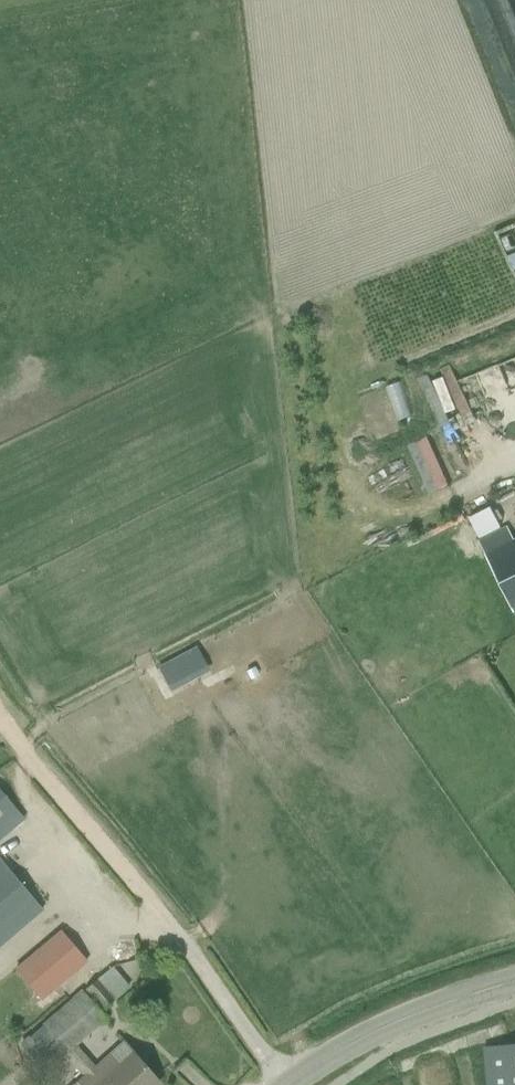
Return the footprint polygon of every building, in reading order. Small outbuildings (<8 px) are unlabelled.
[(417,375),(440,426),(469,412),(446,362),(417,375)] [(421,495),(444,486),(424,435),(400,444),(421,495)] [(469,519),(479,540),(501,528),(490,508),(469,519)] [(513,611),(514,610),(514,540),(513,542),(506,529),(479,542),(485,555),(513,611)] [(165,689),(205,668),(193,645),(153,666),(165,689)] [(23,819),(0,792),(0,839),(23,819)] [(41,910),(0,860),(0,944),(41,910)] [(42,998),(85,961),(59,931),(16,968),(42,998)] [(110,967),(84,990),(102,1009),(127,986),(110,967)] [(62,1055),(74,1045),(105,1018),(82,992),(20,1044),(44,1071),(62,1055)] [(62,1055),(83,1077),(74,1084),(155,1084),(157,1082),(143,1066),(131,1051),(123,1041),(94,1067),(74,1045),(62,1055)] [(484,1048),(488,1084),(514,1084),(514,1045),(484,1048)]
